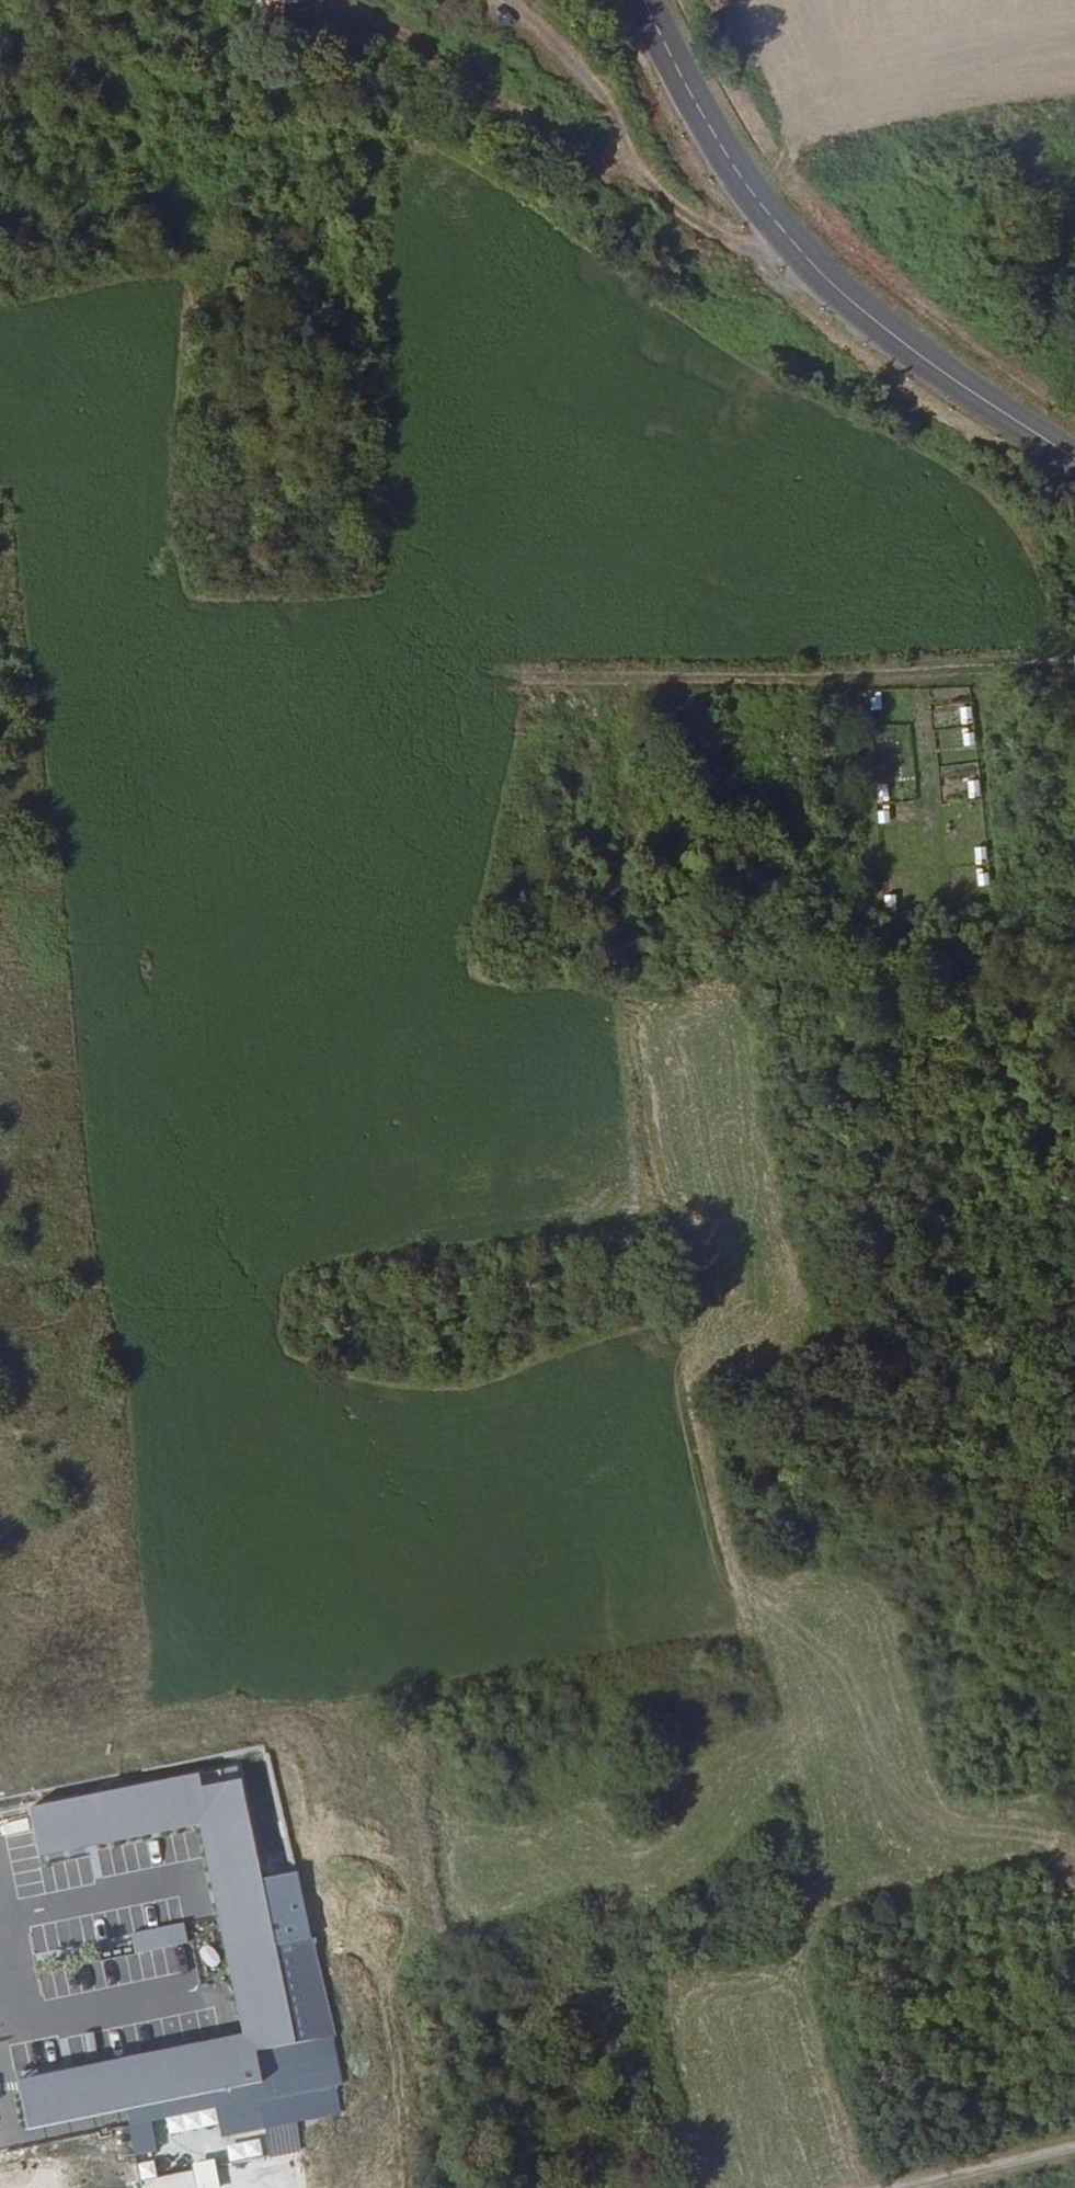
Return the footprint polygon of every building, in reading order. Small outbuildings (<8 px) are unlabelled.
[(239,1765),(204,1772),(206,1785),(241,1778),(239,1765)] [(202,1774),(32,1807),(41,1857),(201,1825),(246,2035),(22,2081),(28,2129),(264,2082),(260,2053),(338,2035),(314,1939),(282,1945),(245,1780),(205,1787),(202,1774)] [(186,1926),(133,1930),(134,1950),(188,1946),(186,1926)]
